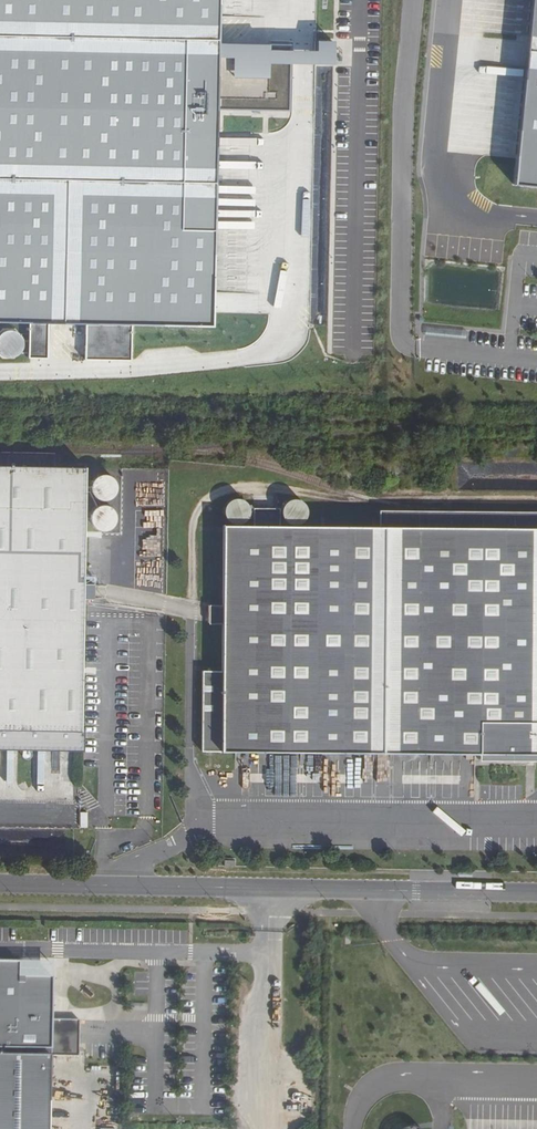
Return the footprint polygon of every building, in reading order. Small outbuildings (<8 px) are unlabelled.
[(211,327),(218,0),(0,0),(0,322),(211,327)] [(516,185),(536,187),(536,0),(534,0),(516,185)] [(9,360),(27,344),(11,326),(0,336),(0,350),(9,360)] [(81,746),(85,468),(0,466),(0,745),(81,746)] [(108,485),(110,477),(100,474),(97,482),(108,485)] [(114,518),(112,507),(99,509),(100,516),(107,515),(108,519),(114,518)] [(255,527),(281,527),(282,512),(256,512),(255,527)] [(536,532),(536,515),(379,513),(378,529),(536,532)] [(536,758),(536,532),(378,529),(281,527),(255,527),(225,526),(222,687),(221,752),(536,758)] [(208,623),(222,623),(222,605),(208,605),(208,623)] [(202,752),(221,752),(222,687),(203,687),(202,752)] [(50,1056),(79,1056),(80,1020),(52,1020),(52,977),(31,977),(19,977),(19,974),(21,974),(21,969),(20,969),(19,969),(19,965),(2,965),(0,965),(0,1128),(49,1128),(50,1056)] [(52,965),(19,965),(19,969),(20,969),(21,969),(21,974),(19,974),(19,977),(31,977),(52,977),(52,965)]
